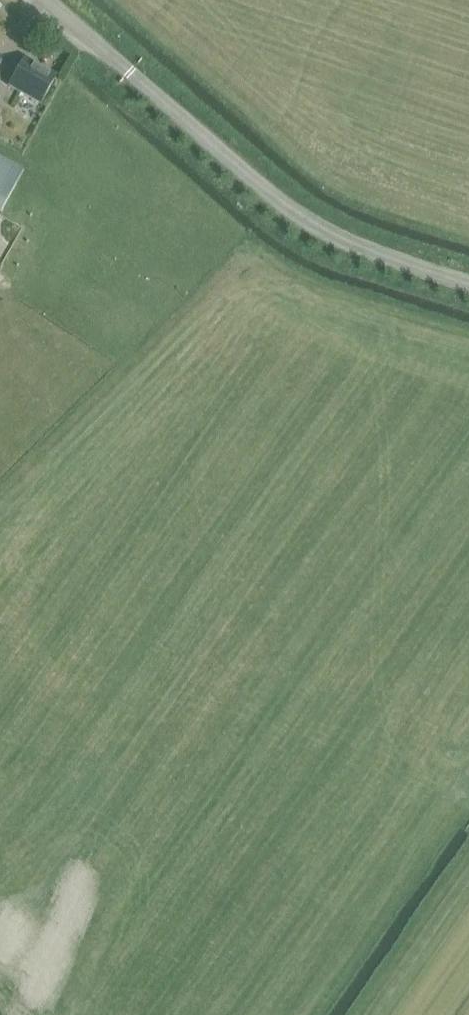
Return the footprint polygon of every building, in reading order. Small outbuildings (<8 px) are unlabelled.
[(8,86),(40,105),(56,77),(25,59),(8,86)] [(24,173),(0,160),(0,214),(2,214),(24,173)]
